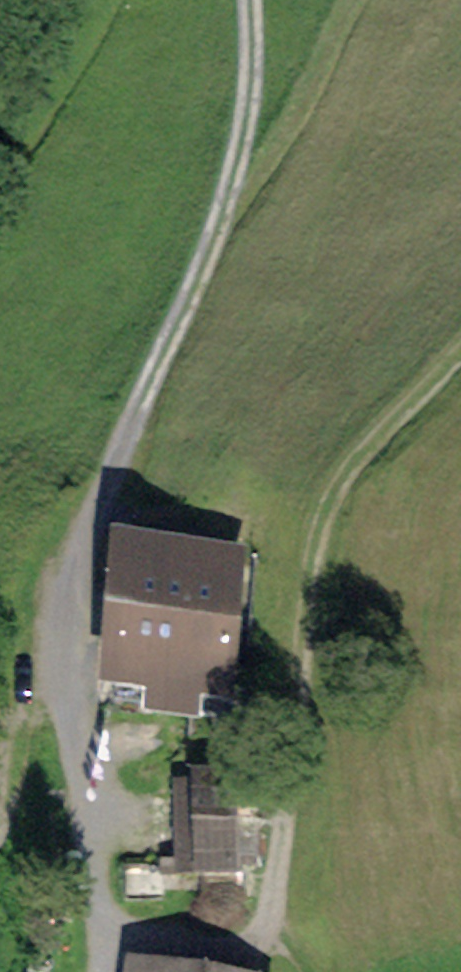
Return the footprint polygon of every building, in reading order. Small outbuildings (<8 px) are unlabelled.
[(233,551),(118,544),(109,695),(224,702),(233,551)] [(177,869),(248,869),(248,773),(177,773),(177,869)] [(135,962),(134,971),(225,971),(135,962)]
